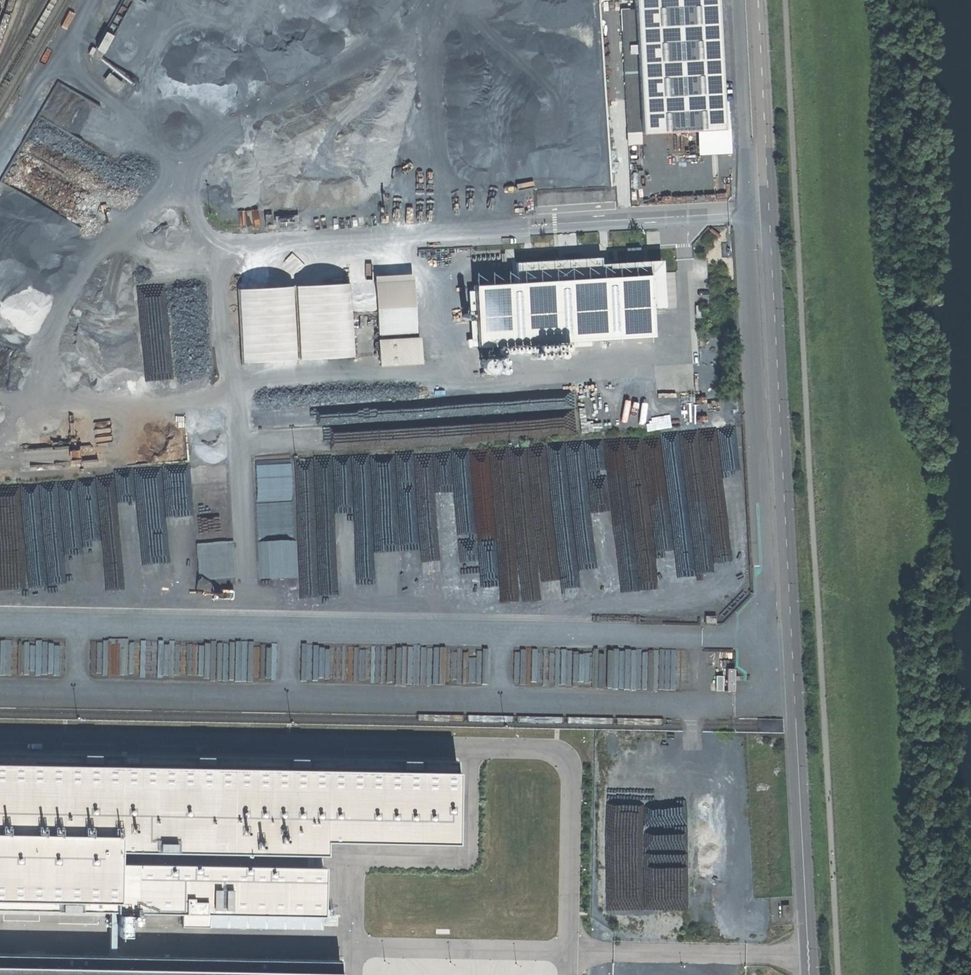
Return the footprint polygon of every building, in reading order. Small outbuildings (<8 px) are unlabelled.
[(620,10),(627,132),(641,131),(641,134),(723,129),(715,0),(634,0),(634,9),(620,10)] [(629,260),(642,259),(641,246),(628,247),(629,260)] [(608,277),(473,285),(477,347),(652,336),(651,307),(663,307),(661,273),(659,273),(659,271),(660,270),(661,269),(661,267),(660,266),(659,264),(658,262),(656,261),(654,261),(652,262),(650,263),(643,264),(642,261),(608,264),(608,277)] [(374,281),(377,332),(380,332),(412,330),(415,330),(412,278),(374,281)] [(349,282),(294,285),(298,360),(353,357),(349,282)] [(298,360),(294,285),(236,288),(240,363),(298,360)] [(412,330),(380,332),(380,340),(378,340),(379,365),(417,363),(416,338),(412,338),(412,330)] [(261,540),(294,538),(293,519),(280,520),(280,525),(261,526),(261,540)] [(733,668),(726,668),(726,691),(734,691),(733,668)] [(184,908),(183,921),(216,921),(216,908),(323,909),(323,857),(118,854),(118,843),(323,846),(324,833),(458,843),(459,765),(314,755),(0,752),(0,906),(184,908)] [(788,905),(780,905),(781,917),(789,916),(788,905)] [(339,959),(0,954),(0,974),(338,974),(339,959)]
